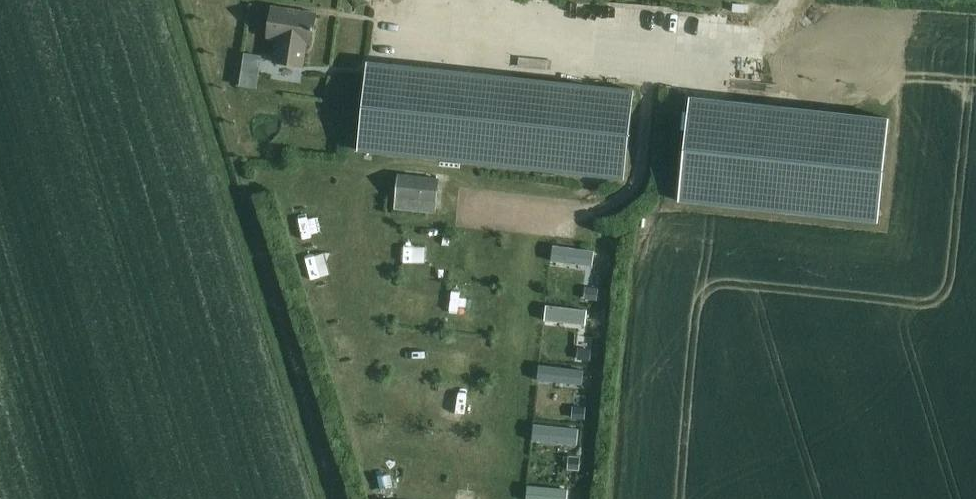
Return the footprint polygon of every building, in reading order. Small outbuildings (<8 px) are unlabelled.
[(268,39),(277,40),(274,63),(304,68),(308,45),(312,45),(317,14),(272,7),(268,39)] [(631,91),(370,63),(361,152),(621,180),(631,91)] [(690,101),(679,197),(879,219),(889,122),(690,101)] [(397,176),(394,199),(435,203),(438,180),(397,176)] [(470,184),(469,194),(485,196),(486,185),(470,184)] [(401,237),(400,256),(412,256),(413,237),(401,237)] [(553,249),(553,263),(574,263),(574,248),(553,249)] [(590,287),(588,299),(597,300),(599,289),(590,287)] [(561,315),(557,297),(545,300),(550,318),(561,315)] [(467,319),(469,303),(450,302),(448,318),(467,319)] [(582,348),(581,359),(590,360),(591,349),(582,348)] [(537,369),(547,369),(548,350),(538,350),(537,369)] [(577,407),(576,418),(585,419),(586,407),(577,407)] [(569,456),(568,470),(580,470),(580,457),(569,456)]
